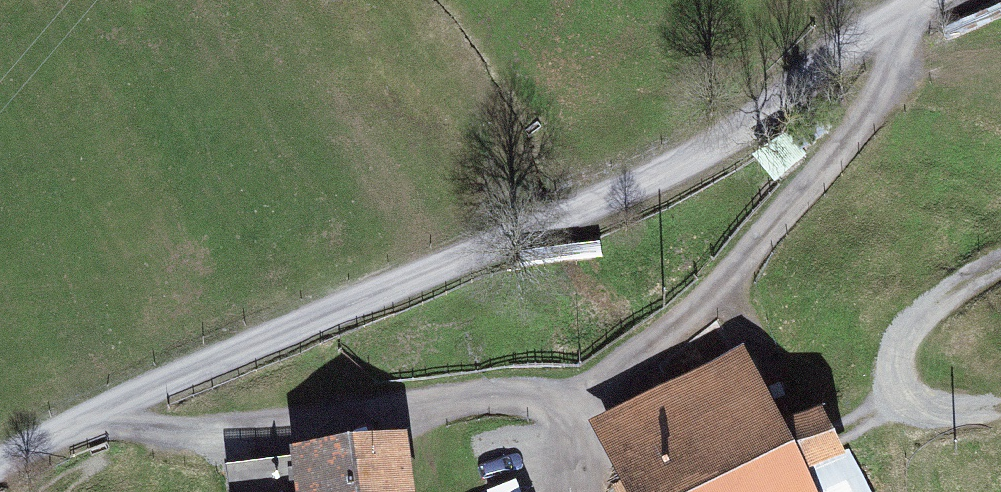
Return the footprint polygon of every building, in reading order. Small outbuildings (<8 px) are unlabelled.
[(591,443),(616,491),(835,491),(857,481),(833,433),(788,456),(744,367),(591,443)] [(229,490),(229,491),(408,491),(406,471),(229,490)]
